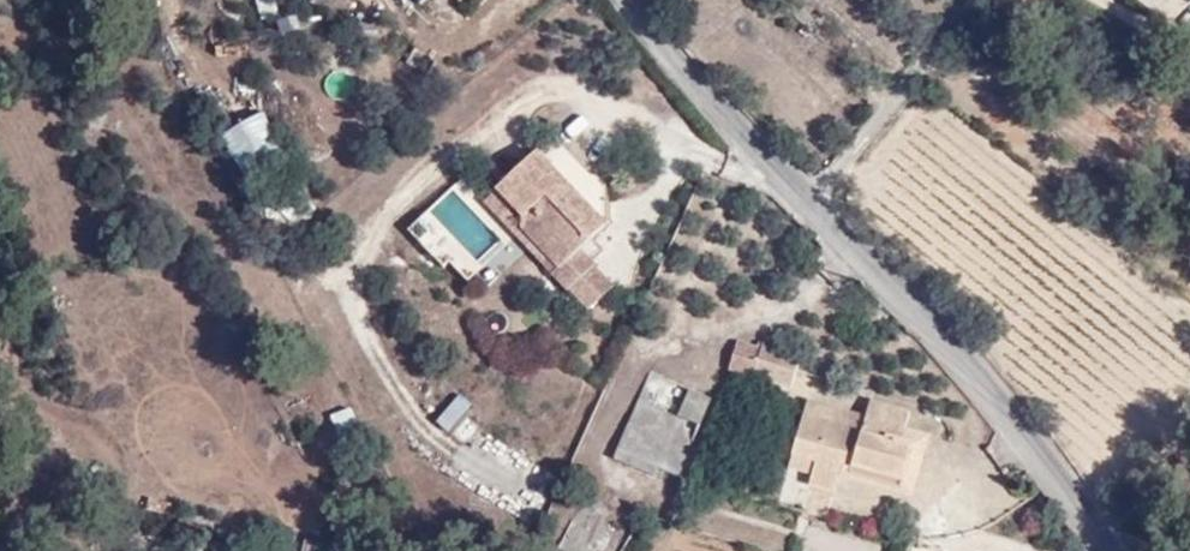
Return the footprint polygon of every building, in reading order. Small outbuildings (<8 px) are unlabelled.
[(1161,0),(1139,0),(1153,11),(1161,0)] [(266,113),(223,138),(247,180),(290,156),(266,113)] [(540,152),(610,225),(612,223),(610,179),(593,176),(556,137),(540,152)] [(610,225),(540,152),(503,190),(526,213),(529,230),(559,264),(551,271),(572,291),(596,268),(582,252),(610,225)] [(410,218),(449,280),(501,248),(480,215),(486,211),(468,183),(410,218)] [(596,268),(572,291),(590,309),(613,286),(596,268)] [(766,343),(760,370),(782,376),(795,379),(800,354),(766,343)] [(663,464),(680,472),(715,395),(654,369),(614,454),(659,474),(663,464)] [(450,433),(473,406),(457,393),(435,420),(450,433)] [(917,435),(920,423),(922,409),(877,397),(873,412),(871,411),(869,423),(834,415),(837,402),(814,396),(797,459),(818,466),(814,482),(846,490),(850,473),(854,474),(856,462),(907,475),(917,435)] [(869,423),(871,411),(837,402),(834,415),(869,423)] [(334,432),(355,426),(350,409),(329,415),(334,432)] [(935,439),(939,427),(920,423),(917,435),(935,439)] [(856,462),(854,474),(924,491),(935,439),(917,435),(907,475),(856,462)]
